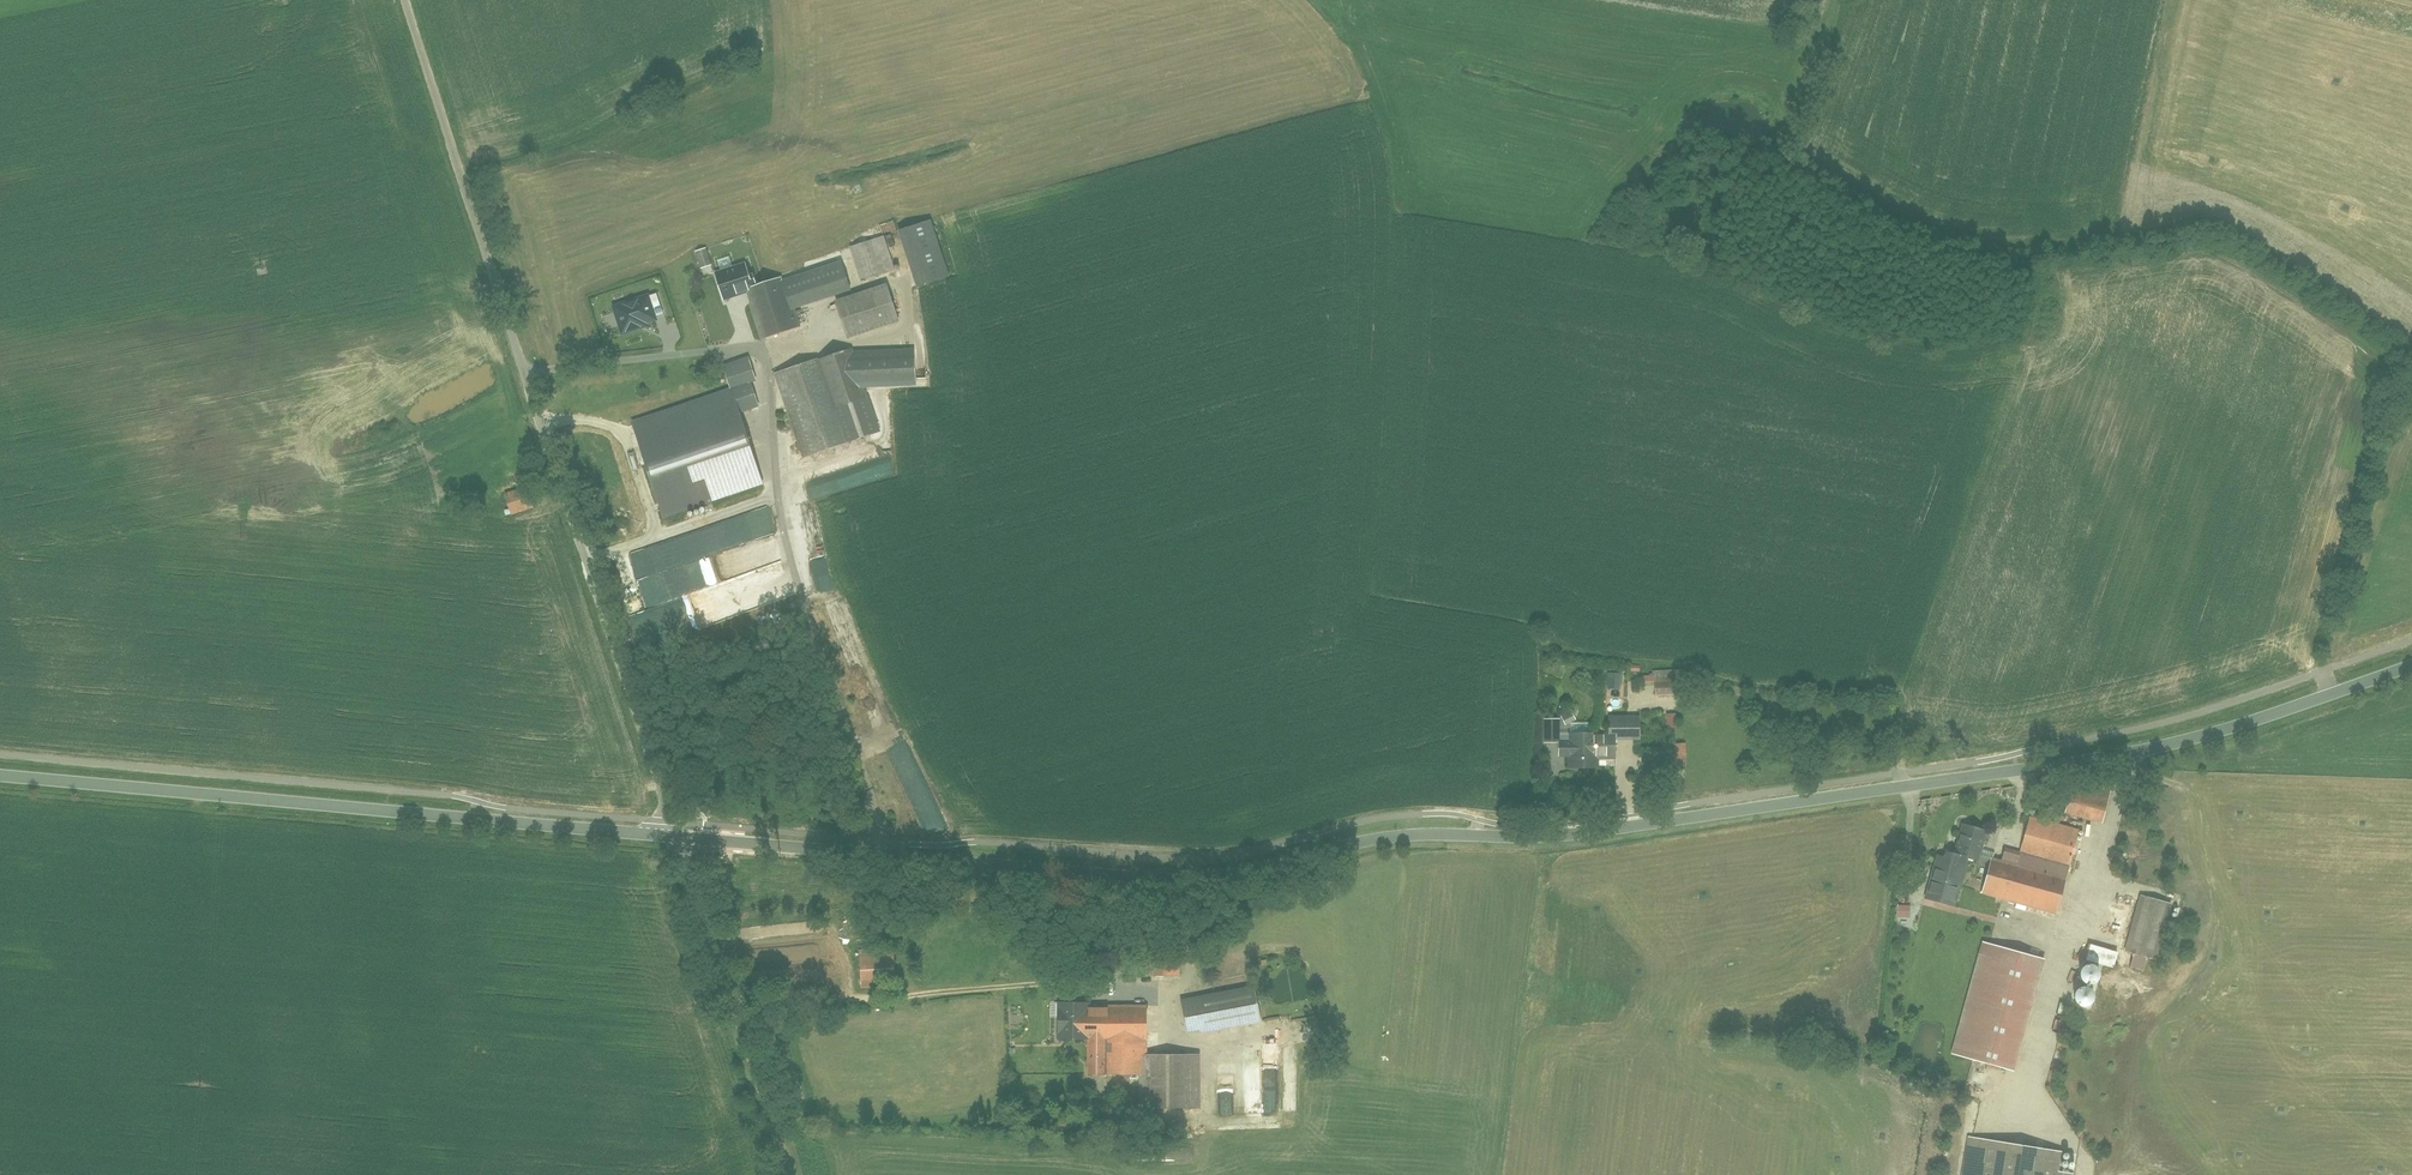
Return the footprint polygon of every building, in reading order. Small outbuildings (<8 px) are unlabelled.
[(903,233),(919,286),(948,278),(932,224),(903,233)] [(883,238),(850,248),(861,283),(894,272),(883,238)] [(694,252),(700,267),(712,263),(707,247),(694,252)] [(751,292),(764,337),(803,326),(798,309),(851,293),(841,258),(787,274),(781,253),(742,264),(743,268),(715,277),(723,301),(751,292)] [(838,304),(849,340),(900,325),(889,288),(838,304)] [(657,293),(613,308),(623,335),(666,320),(657,293)] [(873,439),(856,385),(920,385),(919,356),(847,357),(845,352),(776,374),(804,461),(873,439)] [(724,369),(732,392),(756,384),(748,361),(724,369)] [(633,425),(664,516),(760,483),(730,393),(633,425)] [(506,494),(514,518),(537,510),(529,487),(506,494)] [(1656,673),(1656,698),(1687,698),(1688,673),(1656,673)] [(1589,724),(1571,725),(1571,734),(1561,735),(1561,722),(1544,722),(1545,745),(1559,745),(1559,761),(1569,760),(1569,773),(1596,772),(1595,760),(1618,759),(1618,742),(1640,742),(1640,718),(1609,719),(1609,738),(1595,738),(1595,735),(1590,736),(1589,724)] [(2074,784),(2066,815),(2102,824),(2110,793),(2074,784)] [(2068,880),(2062,878),(2066,864),(2069,865),(2078,837),(2029,823),(2020,852),(2025,853),(2021,866),(1993,858),(1983,894),(2057,915),(2068,880)] [(1961,824),(1951,857),(1940,854),(1926,901),(1957,910),(1970,863),(1980,866),(1989,832),(1961,824)] [(2168,906),(2137,898),(2124,948),(2155,955),(2168,906)] [(1984,945),(1954,1055),(2014,1072),(2045,962),(1984,945)] [(894,956),(862,957),(863,989),(896,987),(894,956)] [(1192,958),(1145,959),(1145,984),(1192,983),(1192,958)] [(1181,1005),(1187,1035),(1262,1021),(1257,992),(1181,1005)] [(1147,1008),(1060,1006),(1059,1043),(1090,1044),(1089,1075),(1138,1076),(1138,1109),(1200,1110),(1201,1060),(1146,1059),(1147,1008)] [(2079,1156),(1967,1138),(1961,1174),(2076,1174),(2079,1156)]
